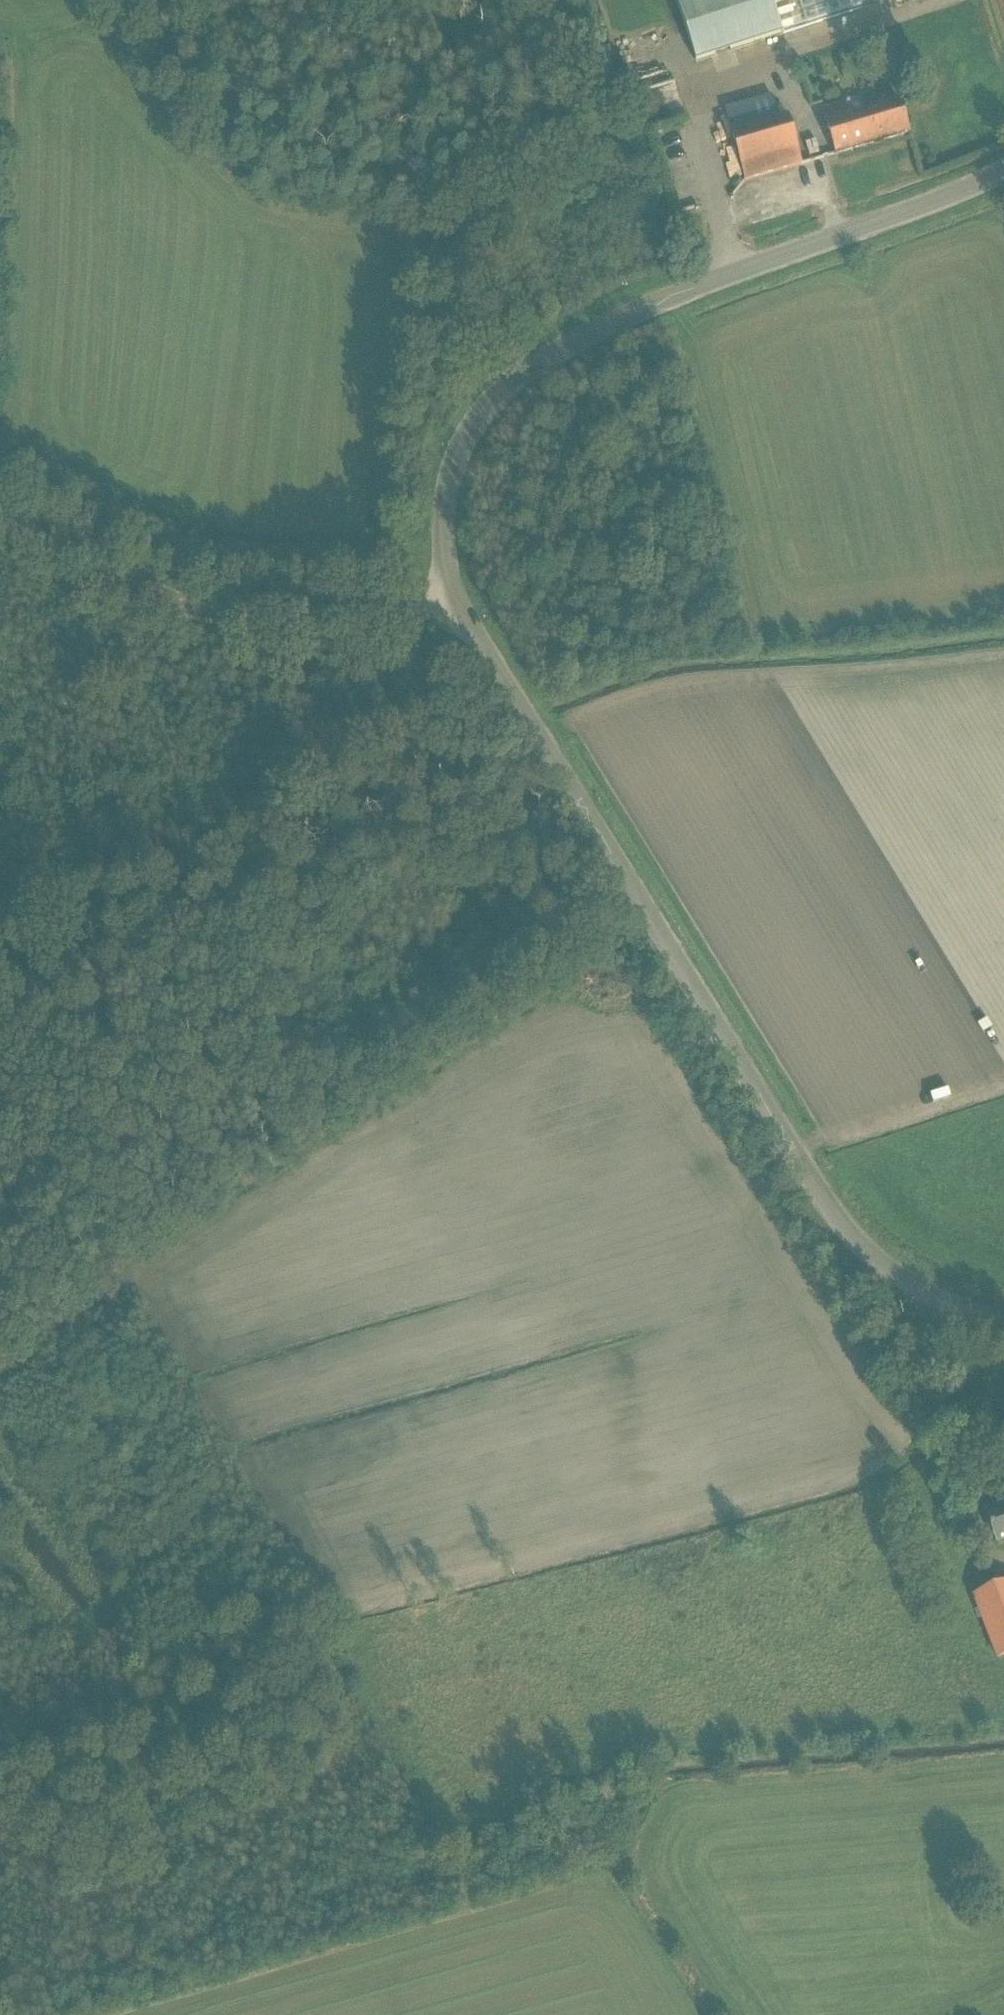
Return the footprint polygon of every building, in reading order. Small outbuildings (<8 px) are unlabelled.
[(695,62),(782,34),(888,0),(676,0),(695,62)] [(788,116),(779,119),(773,97),(725,110),(745,180),(802,164),(788,116)] [(909,132),(903,114),(899,100),(865,110),(861,99),(824,110),(837,154),(909,132)] [(992,1531),(997,1544),(1003,1542),(1003,1505),(985,1512),(992,1531)] [(1003,1659),(1003,1584),(971,1597),(996,1662),(1003,1659)]
